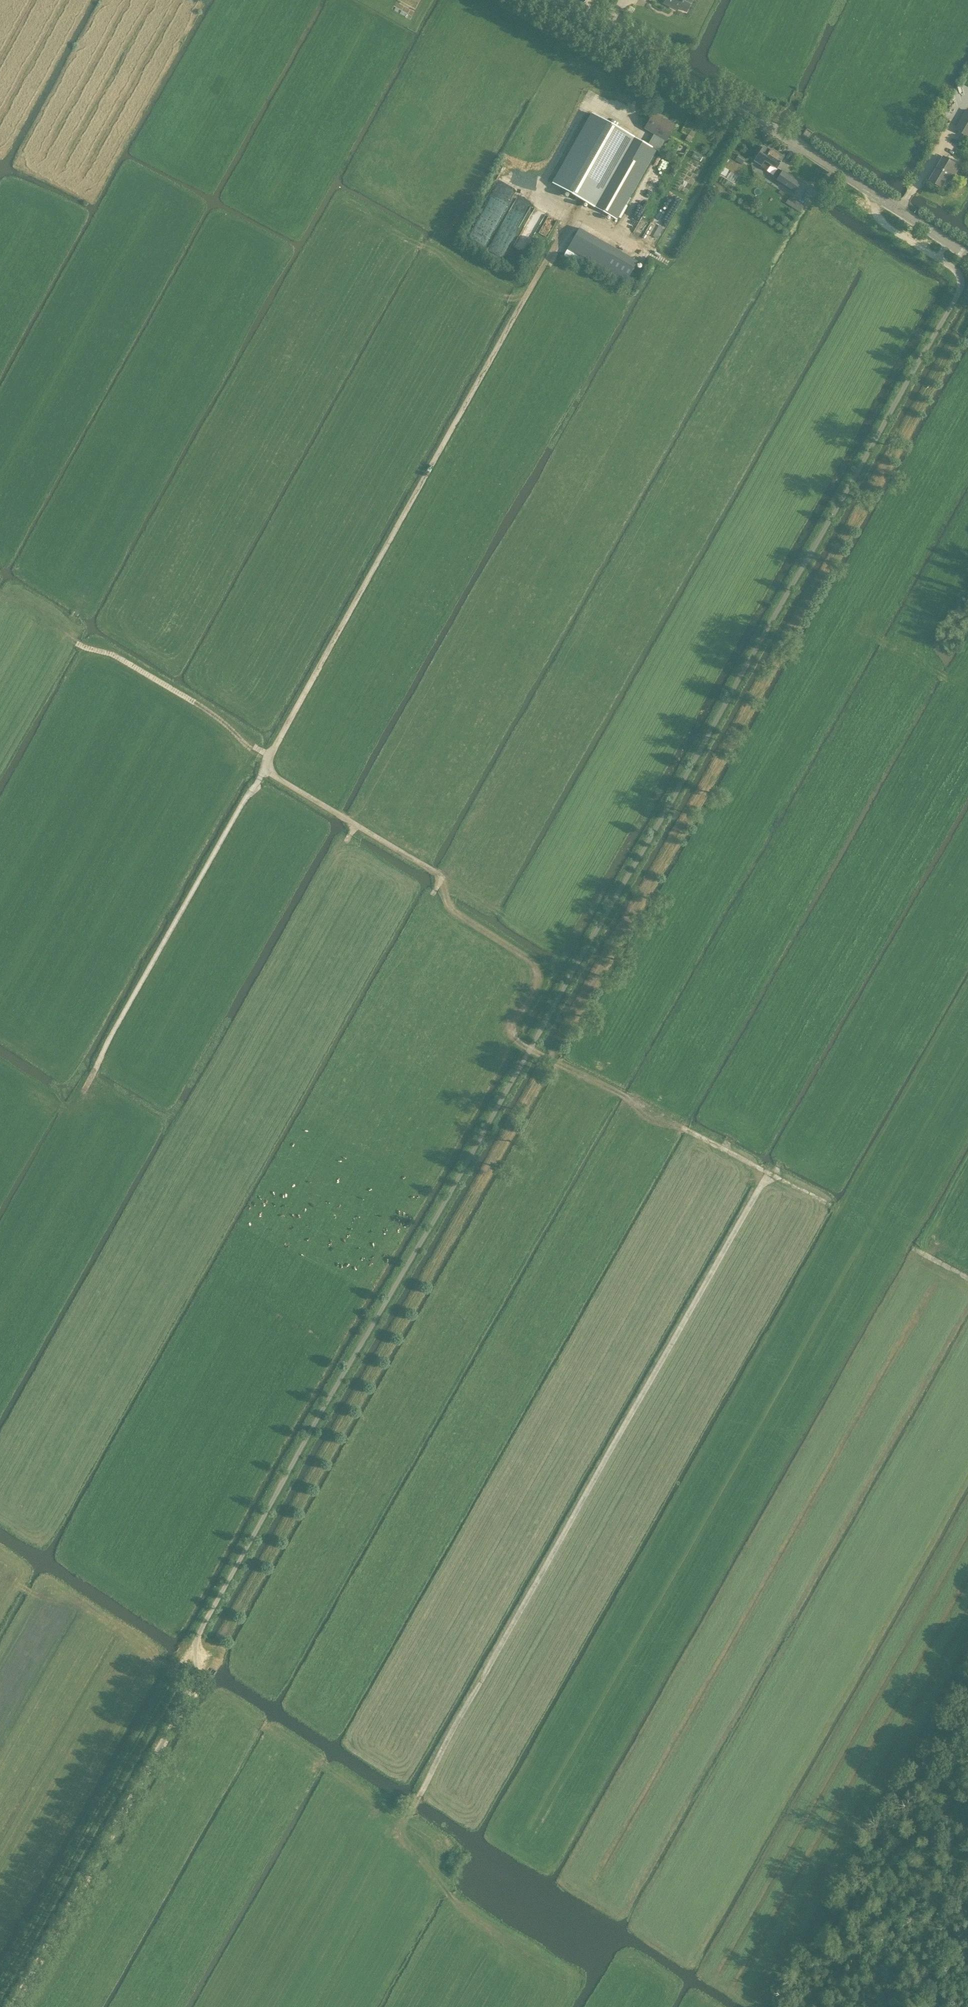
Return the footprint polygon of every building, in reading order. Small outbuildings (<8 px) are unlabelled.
[(664,3),(674,8),(675,5),(686,11),(692,0),(666,0),(664,3)] [(967,111),(956,129),(967,137),(967,111)] [(653,113),(644,128),(654,134),(648,145),(655,150),(659,152),(665,140),(666,141),(675,125),(653,113)] [(593,115),(554,184),(589,204),(616,219),(655,150),(648,145),(628,134),(593,115)] [(691,130),(686,140),(690,142),(695,132),(691,130)] [(763,147),(754,160),(762,165),(761,167),(766,171),(770,165),(776,168),(783,158),(770,150),(769,151),(763,147)] [(735,159),(741,164),(745,159),(738,155),(735,159)] [(952,180),(960,167),(944,158),(931,180),(942,187),(948,177),(952,180)] [(800,182),(782,170),(775,181),(793,193),(800,182)] [(789,196),(785,202),(798,211),(802,205),(789,196)] [(625,283),(637,262),(579,228),(567,249),(625,283)]
